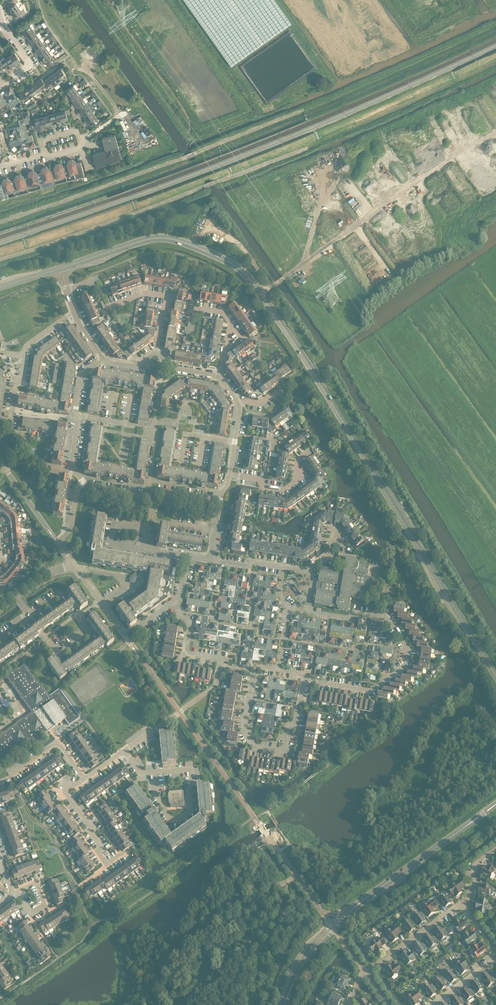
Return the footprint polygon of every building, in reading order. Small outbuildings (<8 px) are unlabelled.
[(9,14),(18,7),(16,3),(18,1),(17,0),(15,0),(11,3),(11,2),(7,5),(8,8),(10,11),(8,12),(9,14)] [(205,30),(231,66),(291,23),(275,0),(184,0),(205,30)] [(21,11),(18,7),(9,14),(10,15),(12,14),(14,16),(16,18),(25,12),(24,9),(21,11)] [(22,30),(26,34),(33,29),(30,24),(28,26),(22,30)] [(26,34),(29,39),(36,33),(33,29),(26,34)] [(29,39),(32,43),(39,38),(36,33),(29,39)] [(32,43),(35,47),(42,42),(39,38),(32,43)] [(35,54),(37,53),(38,52),(46,47),(42,42),(35,47),(37,50),(34,52),(35,54)] [(49,51),(46,47),(38,52),(41,56),(49,51)] [(52,55),(49,51),(41,56),(45,61),(52,55)] [(15,52),(10,55),(15,63),(20,59),(15,52)] [(54,54),(52,55),(45,61),(48,65),(57,59),(54,54)] [(16,67),(17,66),(16,64),(15,63),(10,55),(6,58),(11,66),(13,64),(16,67)] [(6,69),(11,66),(6,58),(1,61),(1,62),(4,66),(6,69)] [(61,68),(56,71),(61,78),(66,75),(61,68)] [(56,71),(52,74),(57,82),(61,78),(56,71)] [(52,74),(47,77),(53,85),(54,87),(58,83),(57,82),(52,74)] [(41,77),(36,81),(42,88),(46,85),(43,80),(41,77)] [(47,77),(43,80),(46,85),(48,88),(53,85),(47,77)] [(36,81),(32,84),(37,91),(42,88),(36,81)] [(32,84),(28,87),(33,94),(37,91),(32,84)] [(65,95),(66,97),(76,89),(73,85),(66,90),(68,93),(67,94),(65,95)] [(8,95),(4,98),(7,103),(17,96),(10,87),(5,90),(8,95)] [(29,97),(33,94),(28,87),(23,90),(29,97)] [(24,101),(29,97),(23,90),(21,92),(20,91),(18,89),(16,90),(24,101)] [(70,97),(72,99),(79,94),(76,89),(66,97),(67,99),(69,97),(70,97)] [(79,94),(72,99),(75,103),(83,98),(79,94)] [(17,96),(7,103),(11,108),(15,105),(19,109),(24,106),(17,96)] [(75,103),(74,104),(72,106),(74,107),(75,106),(77,105),(78,108),(86,103),(83,98),(75,103)] [(80,113),(82,112),(91,106),(88,101),(86,103),(78,108),(80,110),(79,111),(77,113),(79,114),(80,113)] [(11,108),(7,103),(0,108),(0,113),(1,115),(6,111),(9,116),(10,115),(14,113),(11,108)] [(94,110),(91,106),(82,112),(85,117),(92,111),(94,110)] [(65,110),(60,111),(63,124),(65,123),(64,119),(68,118),(66,115),(70,114),(68,109),(67,108),(66,109),(65,110)] [(18,120),(20,125),(31,122),(28,111),(22,112),(24,118),(18,120)] [(60,111),(54,113),(57,122),(60,121),(61,124),(63,124),(60,111)] [(88,121),(95,116),(92,111),(85,117),(88,121)] [(98,120),(95,116),(88,121),(91,126),(98,120)] [(33,128),(31,122),(20,125),(23,137),(29,135),(27,130),(33,128)] [(23,137),(20,125),(8,129),(10,134),(16,133),(17,138),(20,137),(23,137)] [(29,135),(23,137),(20,137),(22,143),(27,142),(29,147),(35,146),(31,134),(29,135)] [(94,162),(96,167),(120,160),(119,158),(121,157),(114,134),(109,135),(109,134),(106,135),(106,136),(101,137),(105,149),(104,150),(92,154),(94,159),(92,159),(93,162),(94,162)] [(22,143),(20,137),(17,138),(9,141),(10,147),(16,145),(18,151),(24,149),(22,143)] [(63,166),(67,180),(67,179),(71,178),(80,176),(80,175),(84,174),(84,175),(84,174),(80,161),(76,162),(75,161),(72,159),(68,160),(66,163),(67,165),(63,166)] [(63,166),(62,164),(59,163),(55,164),(53,167),(54,169),(50,170),(54,183),(55,183),(54,183),(58,182),(59,182),(67,180),(63,166)] [(50,170),(49,168),(46,166),(42,167),(40,171),(41,173),(37,174),(40,187),(41,187),(45,186),(54,183),(50,170)] [(37,174),(36,172),(33,170),(29,171),(27,175),(28,176),(24,177),(24,178),(27,191),(28,191),(32,189),(32,190),(40,187),(37,174)] [(10,181),(14,195),(15,195),(14,194),(18,193),(19,193),(27,191),(24,178),(24,177),(23,176),(20,174),(16,175),(14,178),(15,180),(11,181),(10,181)] [(0,184),(0,194),(1,198),(5,197),(6,197),(14,195),(10,181),(11,181),(10,180),(7,178),(3,179),(1,182),(2,184),(0,184)] [(171,277),(170,279),(169,289),(174,289),(178,287),(177,285),(178,278),(171,277)] [(138,278),(134,279),(137,288),(142,286),(138,278)] [(113,283),(113,284),(117,295),(122,293),(119,284),(118,282),(113,283)] [(112,297),(117,295),(113,284),(108,286),(112,297)] [(177,293),(176,298),(185,300),(188,300),(189,294),(186,293),(185,294),(181,294),(181,292),(180,290),(177,293)] [(80,299),(82,304),(91,300),(89,295),(80,299)] [(93,305),(91,300),(82,304),(84,308),(93,305)] [(147,301),(146,308),(155,309),(156,304),(158,304),(158,303),(147,301)] [(228,308),(231,312),(239,307),(236,303),(228,308)] [(84,308),(86,313),(95,309),(93,305),(84,308)] [(242,311),(239,307),(231,312),(234,316),(242,311)] [(86,313),(88,318),(97,314),(95,309),(86,313)] [(245,315),(242,311),(234,316),(237,321),(245,315)] [(99,319),(97,314),(88,318),(90,322),(99,319)] [(237,321),(240,325),(247,319),(245,315),(237,321)] [(95,326),(98,324),(101,323),(99,319),(90,322),(92,327),(95,326)] [(250,323),(247,319),(240,325),(243,329),(250,323)] [(95,331),(98,335),(106,330),(107,329),(103,323),(101,323),(98,324),(100,327),(97,329),(95,331)] [(246,333),(253,328),(250,323),(243,329),(246,333)] [(66,336),(74,330),(71,326),(60,333),(61,335),(65,333),(66,336)] [(256,332),(253,328),(246,333),(249,337),(253,338),(254,336),(252,335),(256,332)] [(65,340),(66,342),(77,334),(74,330),(66,336),(68,338),(65,340)] [(106,330),(98,335),(101,339),(109,334),(106,330)] [(111,332),(109,334),(101,339),(104,343),(112,338),(114,336),(111,332)] [(70,341),(72,344),(80,339),(77,334),(66,342),(67,344),(70,341)] [(154,338),(154,337),(149,336),(148,334),(143,337),(149,344),(153,341),(152,339),(154,338)] [(56,337),(51,341),(56,348),(59,346),(61,349),(63,348),(56,337)] [(145,347),(149,344),(143,337),(139,340),(145,347)] [(115,342),(112,338),(104,343),(107,348),(115,342)] [(71,349),(72,350),(83,343),(80,339),(72,344),(74,346),(71,349)] [(139,340),(135,343),(141,350),(145,347),(139,340)] [(249,340),(244,343),(251,352),(255,349),(251,343),(253,342),(253,340),(249,340)] [(51,341),(47,344),(55,354),(56,353),(54,350),(56,348),(51,341)] [(107,348),(110,352),(118,346),(115,342),(107,348)] [(76,350),(78,352),(86,347),(83,343),(72,350),(73,352),(76,350)] [(135,343),(131,346),(136,353),(141,350),(135,343)] [(171,350),(172,344),(165,343),(164,349),(166,350),(165,351),(168,355),(170,355),(169,357),(175,358),(176,351),(171,350)] [(247,355),(251,352),(244,343),(240,346),(245,353),(247,355)] [(47,344),(43,347),(48,354),(51,352),(53,355),(55,354),(47,344)] [(113,356),(115,355),(115,354),(121,350),(118,346),(110,352),(113,356)] [(132,356),(136,353),(131,346),(127,349),(128,351),(132,356)] [(240,346),(236,349),(241,356),(245,353),(240,346)] [(39,350),(39,351),(40,351),(44,357),(48,354),(43,347),(39,350)] [(77,357),(78,359),(89,351),(86,347),(78,352),(80,355),(77,357)] [(236,349),(232,352),(236,357),(235,357),(237,359),(241,356),(236,349)] [(127,360),(132,356),(128,351),(123,354),(122,352),(121,350),(115,354),(115,355),(117,357),(118,359),(119,358),(120,359),(125,360),(126,359),(127,360)] [(92,356),(89,351),(78,359),(79,360),(82,358),(84,361),(92,356)] [(208,356),(206,356),(205,363),(210,363),(210,362),(212,362),(216,359),(216,358),(217,358),(218,352),(212,351),(211,355),(211,357),(209,356),(208,356)] [(231,361),(235,357),(236,357),(232,352),(226,356),(227,357),(226,357),(225,363),(226,364),(225,364),(228,369),(233,365),(231,361)] [(60,405),(57,405),(55,414),(68,416),(76,367),(73,366),(68,366),(69,362),(67,362),(60,405)] [(236,369),(233,365),(228,369),(226,370),(229,374),(236,369)] [(281,368),(286,375),(291,372),(285,365),(281,368)] [(281,368),(277,371),(282,378),(286,375),(281,368)] [(239,373),(236,369),(229,374),(232,378),(239,373)] [(278,381),(282,378),(277,371),(272,374),(274,376),(278,381)] [(114,384),(114,383),(115,374),(104,372),(104,373),(94,372),(87,412),(97,414),(102,382),(114,384)] [(115,373),(115,374),(114,383),(132,386),(133,386),(134,377),(134,376),(115,373)] [(242,377),(239,373),(232,378),(235,383),(242,377)] [(274,376),(270,379),(276,387),(280,384),(278,381),(274,376)] [(133,386),(132,386),(132,387),(143,389),(137,424),(149,426),(150,423),(148,422),(155,382),(145,380),(145,379),(134,377),(133,386)] [(235,383),(238,387),(245,381),(242,377),(235,383)] [(276,387),(270,379),(266,382),(271,390),(276,387)] [(181,381),(181,380),(176,383),(181,391),(186,388),(181,381)] [(245,381),(238,387),(241,391),(248,386),(245,381)] [(266,382),(262,385),(267,393),(271,390),(266,382)] [(176,383),(172,386),(180,397),(181,396),(179,393),(181,391),(176,383)] [(257,388),(259,390),(263,396),(267,393),(262,385),(257,388)] [(180,397),(172,386),(168,389),(173,397),(176,395),(178,398),(180,397)] [(209,392),(212,396),(219,390),(216,386),(215,387),(209,392)] [(244,395),(246,394),(251,390),(248,386),(241,391),(244,395)] [(163,392),(164,394),(164,393),(169,400),(173,397),(168,389),(163,392)] [(211,401),(212,402),(222,395),(219,390),(212,396),(214,398),(211,401)] [(258,399),(263,396),(259,390),(254,394),(251,390),(246,394),(249,398),(250,397),(251,398),(256,399),(257,398),(258,399)] [(216,402),(218,404),(225,399),(222,395),(212,402),(213,404),(216,402)] [(17,406),(36,409),(38,400),(38,401),(38,399),(19,396),(17,406)] [(228,403),(225,399),(218,404),(221,408),(227,404),(228,403)] [(36,410),(55,414),(57,405),(57,404),(38,401),(38,400),(36,409),(36,410)] [(287,407),(282,410),(288,418),(292,415),(292,414),(295,412),(292,408),(293,407),(292,405),(294,404),(291,401),(287,404),(289,407),(287,408),(287,407)] [(284,421),(288,418),(282,410),(278,413),(284,421)] [(280,424),(284,421),(278,413),(274,416),(280,424)] [(276,427),(280,424),(274,416),(270,419),(276,427)] [(56,433),(55,444),(64,446),(66,435),(65,435),(66,425),(58,424),(59,422),(56,422),(55,423),(39,420),(39,422),(19,418),(17,430),(21,431),(22,429),(38,432),(38,430),(56,433)] [(91,425),(91,426),(83,474),(105,477),(105,476),(106,468),(106,467),(98,466),(97,468),(95,467),(102,423),(96,422),(95,426),(91,425)] [(178,482),(178,480),(179,472),(171,470),(171,472),(168,471),(175,428),(165,426),(157,478),(178,482)] [(305,432),(301,435),(306,443),(311,439),(305,432)] [(301,435),(297,438),(302,446),(306,443),(301,435)] [(124,479),(123,479),(123,480),(144,484),(151,443),(149,443),(150,440),(141,438),(136,474),(133,473),(133,472),(125,471),(124,479)] [(297,438),(292,441),(298,449),(302,446),(297,438)] [(294,451),(298,449),(292,441),(288,444),(294,451)] [(206,476),(198,475),(197,484),(196,484),(196,485),(217,488),(224,448),(218,447),(219,443),(215,443),(209,478),(206,478),(206,476)] [(64,446),(55,444),(51,464),(61,465),(64,446)] [(288,444),(284,447),(290,454),(294,451),(288,444)] [(283,445),(278,448),(289,455),(290,455),(290,454),(284,447),(283,445)] [(308,467),(315,462),(313,458),(314,458),(313,457),(303,464),(304,466),(306,465),(308,467)] [(315,462),(308,467),(309,470),(308,471),(309,473),(319,465),(318,465),(315,462)] [(313,476),(321,470),(319,467),(320,466),(319,465),(309,473),(310,474),(312,473),(313,476)] [(106,466),(106,467),(106,468),(105,476),(123,479),(124,479),(125,471),(125,469),(106,466)] [(178,480),(196,484),(197,484),(198,475),(199,474),(179,470),(179,472),(178,480)] [(313,478),(323,480),(324,479),(323,479),(324,473),(321,470),(313,476),(313,478)] [(59,476),(56,496),(66,497),(69,478),(59,476)] [(313,481),(318,488),(321,486),(322,481),(323,481),(323,480),(313,478),(313,481)] [(307,482),(315,492),(315,491),(318,488),(313,481),(310,482),(309,481),(307,482)] [(304,487),(310,494),(313,492),(314,493),(315,492),(307,482),(306,483),(307,485),(304,487)] [(299,488),(306,498),(307,498),(307,497),(310,494),(304,487),(302,488),(301,487),(299,488)] [(296,493),(302,500),(305,498),(306,499),(306,498),(299,488),(297,489),(299,491),(296,493)] [(291,494),(298,504),(299,504),(298,503),(302,500),(296,493),(293,494),(292,493),(291,494)] [(288,499),(294,507),(293,506),(297,504),(297,505),(298,504),(291,494),(289,495),(290,497),(288,499)] [(66,497),(56,496),(52,515),(62,517),(66,497)] [(286,500),(284,510),(288,510),(293,507),(293,508),(294,507),(288,499),(286,500)] [(234,514),(233,519),(242,521),(244,512),(245,512),(245,510),(244,510),(245,506),(236,504),(234,514)] [(2,513),(6,517),(11,510),(11,511),(12,509),(8,506),(2,513)] [(15,514),(11,511),(11,510),(6,517),(8,518),(9,520),(16,516),(15,514)] [(320,514),(319,515),(325,524),(327,522),(329,513),(325,512),(320,515),(320,514)] [(325,524),(319,515),(318,515),(319,516),(314,520),(313,523),(323,525),(325,524)] [(342,515),(340,524),(342,526),(350,520),(350,519),(349,520),(345,515),(342,515)] [(16,516),(9,520),(10,522),(10,525),(18,524),(17,518),(16,516)] [(143,572),(145,572),(147,561),(145,560),(104,553),(100,553),(100,550),(105,518),(95,516),(90,548),(92,549),(91,551),(91,554),(93,555),(92,563),(143,572)] [(241,530),(242,521),(233,519),(231,535),(240,536),(241,532),(242,532),(242,530),(241,530)] [(342,530),(343,532),(353,524),(352,524),(349,521),(350,520),(342,526),(343,529),(342,530)] [(353,524),(343,532),(344,533),(346,532),(347,535),(355,529),(353,526),(354,525),(353,524)] [(169,543),(202,549),(203,539),(171,534),(170,534),(168,534),(169,526),(160,525),(156,547),(166,548),(167,543),(169,543)] [(348,538),(349,540),(359,533),(358,532),(355,529),(347,535),(349,537),(348,538)] [(351,540),(353,543),(361,537),(359,534),(359,533),(349,540),(350,541),(351,540)] [(363,536),(361,537),(353,543),(355,545),(353,545),(354,547),(354,548),(356,550),(366,544),(366,543),(367,542),(367,541),(366,540),(363,536)] [(316,552),(310,544),(307,546),(306,546),(305,546),(313,556),(314,555),(313,554),(315,552),(316,552)] [(310,544),(316,552),(315,552),(317,553),(321,550),(322,545),(320,545),(310,544)] [(305,547),(302,550),(307,558),(308,557),(310,556),(311,557),(313,556),(305,546),(305,547)] [(302,550),(300,559),(299,561),(304,562),(309,559),(308,557),(307,558),(302,550)] [(23,556),(16,556),(16,559),(15,561),(24,564),(24,561),(24,556),(23,556)] [(148,559),(147,561),(145,572),(145,576),(144,577),(145,577),(144,581),(144,582),(143,587),(127,599),(131,605),(129,606),(128,607),(129,607),(127,609),(124,604),(116,610),(129,628),(136,622),(134,619),(137,617),(136,616),(137,615),(138,614),(140,618),(170,596),(173,581),(168,580),(169,576),(168,575),(163,574),(164,571),(168,572),(169,562),(148,559)] [(344,574),(342,573),(342,572),(336,571),(336,570),(328,569),(321,568),(321,571),(319,571),(318,572),(318,575),(318,576),(320,576),(319,582),(318,591),(317,596),(315,596),(314,597),(313,600),(314,601),(316,601),(315,604),(322,605),(322,606),(330,607),(337,608),(337,606),(339,607),(338,610),(349,612),(351,596),(354,597),(353,598),(362,599),(362,597),(364,597),(364,598),(366,587),(370,588),(371,585),(372,584),(373,582),(372,581),(372,578),(368,577),(370,566),(369,566),(369,567),(367,567),(367,564),(359,563),(359,564),(357,563),(357,560),(347,559),(344,574)] [(24,564),(15,561),(15,564),(13,565),(19,570),(20,570),(23,566),(24,564)] [(19,570),(13,565),(10,570),(17,576),(21,571),(20,570),(19,570)] [(209,579),(210,573),(211,567),(199,565),(198,571),(204,572),(203,578),(209,579)] [(215,574),(210,573),(209,579),(215,580),(220,581),(222,569),(216,568),(215,574)] [(17,576),(10,570),(6,574),(13,579),(12,579),(14,580),(17,576)] [(139,578),(140,573),(135,572),(134,575),(131,577),(130,582),(135,583),(139,581),(139,578)] [(13,579),(6,574),(5,576),(3,577),(7,584),(9,583),(12,579),(13,579)] [(225,580),(224,586),(236,587),(238,576),(232,575),(231,580),(225,580)] [(253,586),(259,587),(264,588),(265,582),(260,581),(261,576),(255,575),(253,586)] [(240,576),(238,576),(236,587),(242,588),(248,589),(249,583),(243,582),(244,577),(240,576)] [(265,582),(264,588),(270,589),(271,584),(277,584),(278,578),(266,577),(265,582)] [(195,589),(201,590),(207,591),(209,579),(203,578),(202,584),(196,583),(195,589)] [(209,579),(207,591),(213,592),(219,592),(220,587),(214,586),(215,580),(209,579)] [(228,598),(234,599),(236,587),(224,586),(223,591),(229,592),(228,598)] [(382,586),(380,593),(389,594),(390,587),(382,586)] [(6,658),(19,648),(20,650),(38,637),(36,634),(38,633),(41,631),(74,607),(76,605),(80,611),(87,605),(74,587),(67,593),(71,599),(69,601),(69,600),(36,624),(33,626),(34,627),(32,629),(32,628),(1,651),(6,658)] [(242,588),(236,587),(234,599),(240,600),(246,601),(247,595),(241,594),(242,588)] [(263,600),(264,588),(259,587),(258,593),(252,592),(251,598),(257,599),(263,600)] [(194,595),(193,600),(199,601),(201,590),(195,589),(189,588),(188,594),(194,595)] [(263,600),(268,601),(274,602),(275,596),(270,595),(270,589),(264,588),(263,600)] [(213,592),(207,591),(201,590),(199,601),(205,602),(206,596),(212,597),(213,592)] [(221,609),(226,609),(227,604),(228,598),(217,596),(216,602),(221,603),(221,609)] [(228,598),(227,604),(233,605),(232,610),(238,611),(240,600),(234,599),(228,598)] [(199,601),(193,600),(188,599),(186,611),(192,612),(193,606),(198,607),(199,601)] [(261,611),(266,612),(268,601),(263,600),(257,599),(256,605),(262,606),(261,611)] [(240,600),(238,611),(250,613),(251,607),(245,607),(246,601),(240,600)] [(394,613),(399,613),(404,614),(406,604),(405,604),(404,600),(399,603),(396,602),(394,613)] [(205,602),(199,601),(198,607),(204,608),(203,614),(209,615),(211,603),(205,602)] [(268,601),(266,612),(272,613),(273,608),(279,608),(280,603),(274,602),(268,601)] [(230,622),(232,610),(226,609),(225,615),(220,614),(219,620),(230,622)] [(259,620),(265,621),(266,612),(261,611),(255,610),(253,622),(259,623),(259,620)] [(250,613),(238,611),(237,617),(243,618),(242,624),(248,625),(250,613)] [(266,612),(265,621),(265,624),(276,626),(277,620),(272,619),(272,613),(266,612)] [(68,672),(86,660),(104,647),(103,645),(105,644),(107,647),(114,642),(94,615),(87,620),(101,639),(99,640),(98,639),(72,658),(63,665),(63,666),(61,667),(54,657),(47,662),(60,680),(67,675),(65,672),(67,671),(68,672)] [(298,622),(297,628),(303,629),(304,623),(305,617),(293,615),(292,621),(298,622)] [(201,623),(200,628),(206,629),(208,618),(197,616),(196,622),(201,623)] [(310,624),(304,623),(303,629),(315,630),(317,619),(311,618),(310,624)] [(356,624),(355,630),(366,632),(367,626),(362,625),(363,619),(357,618),(356,624)] [(315,630),(326,632),(327,627),(321,626),(322,620),(317,619),(315,630)] [(375,631),(381,632),(383,621),(372,619),(371,625),(376,626),(375,631)] [(331,626),(331,632),(342,634),(343,628),(344,622),(338,621),(337,627),(331,626)] [(354,635),(355,630),(356,624),(350,623),(349,629),(343,628),(342,634),(354,635)] [(169,627),(168,632),(179,634),(179,632),(178,632),(179,628),(175,628),(176,625),(168,624),(167,626),(169,627)] [(212,630),(206,629),(205,635),(217,637),(218,631),(219,625),(213,624),(212,630)] [(274,637),(276,626),(265,624),(264,630),(269,631),(268,636),(274,637)] [(228,639),(230,627),(225,626),(224,632),(218,631),(217,637),(228,639)] [(204,641),(205,635),(206,629),(200,628),(195,627),(194,633),(200,634),(199,640),(204,641)] [(230,627),(228,639),(240,641),(241,635),(235,634),(236,628),(230,627)] [(296,634),(302,635),(303,629),(297,628),(291,627),(289,638),(295,639),(296,634)] [(315,630),(303,629),(302,635),(308,635),(307,641),(313,642),(315,630)] [(326,632),(315,630),(313,642),(319,643),(320,637),(325,638),(326,632)] [(355,630),(354,635),(353,641),(359,642),(360,637),(365,638),(366,632),(355,630)] [(380,638),(381,632),(375,631),(372,631),(370,630),(368,642),(374,643),(375,637),(380,638)] [(246,642),(250,642),(256,643),(256,637),(257,632),(251,631),(251,636),(245,635),(244,642),(246,642)] [(341,639),(342,634),(331,632),(329,643),(335,644),(336,639),(341,639)] [(393,634),(381,632),(380,638),(386,639),(385,645),(391,646),(393,634)] [(354,635),(342,634),(341,639),(340,645),(346,646),(347,640),(353,641),(354,635)] [(217,637),(205,635),(204,641),(210,642),(209,648),(215,649),(217,637)] [(228,639),(217,637),(215,649),(221,650),(222,644),(227,645),(228,639)] [(256,637),(256,643),(255,649),(266,651),(267,645),(261,644),(262,638),(256,637)] [(240,641),(228,639),(227,645),(227,651),(232,652),(233,646),(239,647),(240,641)] [(266,651),(272,652),(273,646),(279,647),(280,641),(268,639),(267,645),(266,651)] [(254,655),(255,649),(256,643),(250,642),(249,648),(243,647),(242,653),(254,655)] [(296,650),(295,655),(301,656),(303,645),(291,643),(290,649),(296,650)] [(309,646),(303,645),(301,656),(313,658),(314,652),(308,651),(309,646)] [(380,659),(382,647),(376,646),(375,652),(369,651),(368,657),(380,659)] [(382,647),(380,659),(385,660),(386,654),(392,655),(393,649),(382,647)] [(255,649),(254,655),(253,661),(258,662),(259,656),(265,657),(266,651),(255,649)] [(329,660),(340,662),(342,650),(336,649),(335,655),(330,654),(329,660)] [(340,662),(352,664),(353,658),(347,657),(348,651),(342,650),(340,662)] [(272,652),(266,651),(265,657),(271,658),(270,664),(276,665),(278,653),(272,652)] [(353,658),(352,664),(363,666),(364,660),(358,659),(359,653),(354,652),(353,658)] [(252,667),(253,661),(254,655),(242,653),(241,659),(247,660),(246,666),(252,667)] [(316,664),(328,666),(329,660),(330,654),(324,653),(323,659),(317,658),(316,664)] [(293,667),(299,668),(301,656),(295,655),(289,654),(288,660),(294,661),(293,667)] [(299,668),(301,668),(305,669),(306,663),(312,664),(313,658),(301,656),(299,668)] [(373,664),(372,670),(378,671),(379,665),(380,659),(368,657),(367,663),(373,664)] [(391,661),(385,660),(380,659),(379,665),(384,666),(383,672),(389,673),(391,661)] [(339,668),(340,662),(329,660),(328,666),(327,671),(333,672),(333,667),(339,668)] [(345,669),(351,670),(352,664),(340,662),(339,668),(338,673),(344,674),(345,669)] [(326,677),(327,671),(328,666),(316,664),(315,670),(321,670),(320,676),(326,677)] [(363,666),(352,664),(351,670),(350,675),(356,676),(357,670),(362,671),(363,666)] [(21,698),(21,697),(23,700),(31,713),(22,719),(23,721),(17,725),(16,724),(4,733),(5,734),(2,736),(1,735),(0,735),(0,763),(17,751),(18,752),(37,739),(36,738),(38,737),(38,738),(46,732),(45,731),(51,727),(52,728),(65,719),(69,725),(79,718),(59,690),(50,697),(42,686),(41,687),(24,665),(18,669),(17,667),(5,676),(21,698)] [(377,676),(378,671),(372,670),(366,669),(364,680),(370,681),(371,676),(377,676)] [(268,683),(267,689),(273,690),(275,678),(263,676),(262,682),(268,683)] [(275,678),(273,690),(285,692),(286,686),(280,685),(281,679),(275,678)] [(285,692),(296,694),(298,682),(292,681),(291,687),(286,686),(285,692)] [(265,701),(271,702),(273,690),(267,689),(262,688),(260,694),(266,695),(265,701)] [(285,692),(273,690),(271,702),(277,702),(278,697),(284,698),(285,692)] [(296,694),(285,692),(284,698),(289,699),(288,704),(294,705),(296,694)] [(258,714),(264,715),(265,709),(266,703),(254,701),(253,708),(259,708),(258,714)] [(264,715),(270,716),(276,717),(277,705),(272,704),(271,710),(265,709),(264,715)] [(289,707),(277,705),(276,717),(282,718),(282,712),(288,713),(289,707)] [(262,727),(268,728),(270,716),(264,715),(258,714),(257,720),(263,721),(262,727)] [(270,716),(268,728),(274,729),(275,723),(281,724),(282,718),(276,717),(270,716)] [(274,729),(268,728),(262,727),(261,733),(267,733),(266,739),(272,740),(274,729)] [(68,741),(69,743),(79,736),(76,731),(69,737),(70,739),(68,741)] [(175,752),(175,746),(174,741),(176,741),(176,738),(174,738),(173,732),(164,733),(163,732),(164,732),(164,731),(160,732),(163,762),(161,762),(161,764),(163,764),(163,765),(162,765),(163,768),(174,767),(174,764),(177,764),(176,755),(177,755),(177,752),(175,752)] [(73,743),(75,745),(82,739),(79,736),(69,743),(71,745),(73,743)] [(239,741),(239,739),(228,737),(227,742),(225,742),(225,746),(236,748),(238,741),(239,741)] [(74,748),(75,750),(85,743),(82,739),(75,745),(76,747),(74,748)] [(79,751),(80,753),(88,747),(85,743),(75,750),(77,753),(79,751)] [(79,756),(81,758),(91,751),(88,747),(80,753),(82,755),(79,756)] [(84,759),(86,761),(93,755),(91,751),(81,758),(82,760),(84,759)] [(85,764),(86,766),(96,759),(93,755),(86,761),(87,762),(85,764)] [(54,756),(52,757),(59,767),(63,764),(58,757),(56,758),(54,756)] [(55,770),(59,767),(52,757),(50,759),(52,761),(50,762),(55,770)] [(99,763),(96,759),(86,766),(88,768),(90,766),(92,769),(99,763)] [(46,761),(44,763),(51,773),(55,770),(50,762),(48,764),(46,761)] [(48,776),(51,773),(44,763),(42,764),(44,767),(42,768),(48,776)] [(119,770),(125,777),(129,774),(122,764),(119,766),(121,768),(119,770)] [(44,778),(48,776),(42,768),(40,769),(39,767),(36,768),(44,778)] [(40,781),(44,778),(36,768),(34,770),(36,772),(34,774),(40,781)] [(116,769),(114,770),(121,780),(125,777),(119,770),(117,771),(116,769)] [(121,780),(114,770),(112,771),(113,774),(111,775),(117,783),(121,780)] [(36,784),(40,781),(34,774),(32,775),(31,773),(29,774),(36,784)] [(26,779),(32,787),(36,784),(29,774),(27,775),(28,778),(26,779)] [(108,774),(106,776),(113,786),(117,783),(111,775),(110,777),(108,774)] [(113,786),(106,776),(104,777),(105,779),(104,781),(109,788),(113,786)] [(28,790),(32,787),(26,779),(25,781),(23,778),(21,780),(28,790)] [(28,790),(21,780),(19,781),(21,783),(18,785),(24,793),(28,790)] [(100,780),(98,781),(105,791),(109,788),(104,781),(102,782),(100,780)] [(105,791),(98,781),(96,783),(98,785),(96,786),(101,794),(105,791)] [(141,816),(145,813),(148,817),(143,821),(146,826),(145,827),(146,829),(147,828),(154,837),(153,838),(154,840),(156,839),(159,844),(170,836),(154,814),(157,811),(154,807),(151,808),(134,784),(131,786),(132,788),(124,793),(128,798),(127,799),(128,801),(129,800),(136,809),(135,810),(136,812),(137,812),(141,816)] [(214,804),(213,804),(212,793),(213,793),(213,790),(211,790),(211,785),(201,786),(201,784),(197,784),(200,812),(197,813),(198,815),(196,816),(198,818),(165,842),(173,852),(177,849),(178,850),(180,849),(179,848),(189,841),(190,842),(192,841),(191,839),(200,833),(201,834),(203,833),(202,831),(207,828),(204,824),(206,822),(205,820),(206,819),(205,814),(214,813),(213,807),(215,807),(214,804)] [(92,785),(90,787),(97,797),(101,794),(96,786),(94,788),(92,785)] [(97,797),(90,787),(88,788),(90,791),(88,792),(93,800),(97,797)] [(8,789),(6,790),(10,801),(15,799),(13,795),(12,791),(9,792),(8,789)] [(184,805),(183,791),(181,790),(168,791),(166,795),(167,804),(170,808),(183,807),(184,805)] [(84,791),(82,792),(90,802),(93,800),(88,792),(86,793),(84,791)] [(82,796),(80,798),(83,801),(85,805),(90,802),(82,792),(80,794),(82,796)] [(36,799),(39,803),(49,795),(48,793),(45,795),(44,793),(36,799)] [(49,795),(39,803),(42,807),(50,801),(48,799),(51,798),(49,795)] [(42,807),(45,810),(55,803),(53,801),(51,803),(50,801),(42,807)] [(48,815),(52,812),(52,811),(55,809),(54,807),(56,805),(55,803),(45,810),(48,815)] [(96,814),(98,816),(108,809),(105,805),(97,810),(99,812),(96,814)] [(54,815),(64,808),(63,806),(61,808),(59,806),(55,809),(52,811),(52,812),(54,815)] [(66,810),(64,808),(54,815),(57,819),(65,814),(63,812),(66,810)] [(108,809),(98,816),(99,818),(102,816),(103,818),(111,813),(108,809)] [(2,821),(11,818),(9,813),(0,816),(0,819),(1,819),(2,821)] [(102,822),(104,824),(114,817),(111,813),(103,818),(104,820),(102,822)] [(57,819),(60,823),(70,816),(69,814),(66,816),(65,814),(57,819)] [(60,823),(63,827),(70,822),(69,820),(71,818),(70,816),(60,823)] [(107,824),(109,826),(114,822),(114,823),(116,821),(114,817),(104,824),(105,826),(107,824)] [(1,826),(12,822),(11,818),(2,821),(3,823),(0,824),(1,826)] [(63,827),(66,831),(76,824),(74,822),(72,823),(70,822),(63,827)] [(105,831),(107,833),(117,826),(114,823),(114,822),(109,826),(106,828),(108,830),(105,831)] [(66,831),(68,835),(76,829),(75,827),(77,826),(76,824),(66,831)] [(111,834),(112,836),(120,830),(117,826),(107,833),(108,835),(111,834)] [(3,833),(4,835),(16,831),(14,827),(5,830),(6,832),(3,833)] [(77,831),(76,829),(68,835),(71,839),(81,832),(80,829),(77,831)] [(111,839),(112,841),(122,834),(120,830),(112,836),(113,837),(111,839)] [(125,838),(122,834),(112,841),(114,843),(116,842),(118,843),(125,838)] [(7,842),(7,844),(19,840),(17,836),(8,839),(9,841),(7,842)] [(73,848),(83,841),(81,839),(79,841),(77,838),(70,844),(73,848)] [(128,842),(125,838),(118,843),(119,845),(117,847),(118,849),(128,842)] [(73,848),(75,852),(83,847),(82,845),(84,843),(83,841),(73,848)] [(131,846),(128,842),(118,849),(119,851),(122,849),(123,851),(131,846)] [(10,851),(11,853),(22,849),(21,845),(12,848),(13,850),(10,851)] [(83,847),(75,852),(78,856),(88,849),(87,847),(84,848),(83,847)] [(24,854),(22,849),(11,853),(12,856),(14,855),(15,857),(24,854)] [(78,856),(81,859),(81,860),(89,854),(87,852),(90,851),(88,849),(78,856)] [(81,860),(81,859),(78,861),(81,865),(89,860),(88,858),(90,856),(89,854),(81,860)] [(143,865),(138,858),(135,859),(134,857),(132,858),(139,868),(143,865)] [(131,862),(129,863),(135,871),(139,868),(132,858),(130,860),(131,862)] [(39,860),(34,862),(38,873),(40,873),(39,870),(42,869),(39,860)] [(81,865),(84,869),(94,862),(93,860),(90,862),(89,860),(81,865)] [(36,874),(38,873),(34,862),(29,864),(33,872),(35,872),(36,874)] [(94,862),(84,869),(87,873),(95,868),(93,866),(96,864),(94,862)] [(135,871),(129,863),(128,865),(126,862),(124,864),(131,874),(135,871)] [(123,868),(122,869),(127,877),(131,874),(124,864),(122,865),(123,868)] [(27,878),(29,877),(25,865),(20,867),(24,876),(26,875),(27,878)] [(493,873),(495,870),(489,867),(488,869),(484,867),(481,873),(490,879),(494,873),(493,873)] [(127,877),(122,869),(120,870),(118,868),(116,869),(123,879),(127,877)] [(18,881),(20,880),(16,869),(11,870),(14,879),(17,878),(18,881)] [(116,873),(114,874),(119,882),(123,879),(116,869),(114,871),(116,873)] [(108,875),(115,885),(119,882),(114,874),(112,876),(110,873),(108,875)] [(108,879),(106,880),(111,888),(115,885),(108,875),(106,876),(108,879)] [(50,887),(59,884),(57,879),(46,883),(47,886),(49,885),(50,887)] [(97,879),(95,881),(102,891),(105,888),(106,888),(100,880),(98,882),(97,879)] [(106,888),(105,888),(107,891),(111,888),(106,880),(104,881),(102,879),(100,880),(106,888)] [(92,886),(98,894),(102,891),(95,881),(93,882),(94,885),(92,886)] [(450,886),(451,887),(450,888),(451,888),(449,890),(453,895),(455,894),(457,897),(462,893),(460,890),(465,886),(461,881),(456,884),(455,884),(454,883),(453,882),(452,883),(450,884),(450,885),(450,886)] [(61,888),(59,884),(50,887),(51,889),(48,890),(49,893),(61,888)] [(89,885),(87,886),(94,896),(98,894),(92,886),(91,887),(89,885)] [(489,896),(489,895),(491,895),(492,895),(493,894),(493,892),(493,891),(492,890),(490,890),(490,889),(490,886),(484,885),(483,888),(479,887),(478,894),(489,896)] [(90,899),(94,896),(87,886),(85,888),(86,890),(84,892),(90,899)] [(445,890),(442,892),(444,895),(439,898),(446,908),(451,904),(449,900),(451,898),(445,890)] [(64,897),(62,893),(53,896),(54,898),(52,899),(52,902),(64,897)] [(66,902),(64,897),(52,902),(53,904),(56,903),(57,905),(66,902)] [(432,910),(437,906),(433,901),(428,904),(422,908),(429,917),(434,913),(432,910)] [(487,912),(487,911),(488,911),(490,911),(490,910),(491,908),(490,907),(489,906),(488,906),(488,905),(487,905),(488,902),(481,901),(481,904),(477,903),(476,910),(479,910),(479,914),(485,915),(486,911),(487,912)] [(10,902),(7,903),(15,913),(19,910),(13,903),(11,904),(10,902)] [(11,916),(15,913),(7,903),(5,905),(7,907),(5,908),(11,916)] [(11,916),(5,908),(3,910),(2,907),(0,909),(7,919),(11,916)] [(60,909),(58,911),(65,921),(69,918),(64,911),(62,912),(60,909)] [(61,924),(65,921),(58,911),(56,912),(58,915),(56,916),(61,924)] [(420,926),(425,922),(423,919),(425,917),(422,912),(419,914),(419,913),(413,917),(420,926)] [(50,916),(57,926),(61,924),(56,916),(54,917),(52,914),(50,916)] [(52,929),(57,926),(50,916),(48,917),(50,920),(48,921),(52,929)] [(410,933),(415,929),(413,926),(415,924),(410,917),(407,919),(408,920),(403,924),(410,933)] [(17,927),(20,932),(27,926),(26,924),(28,923),(27,920),(17,927)] [(42,921),(48,931),(52,929),(48,921),(46,922),(44,920),(42,921)] [(459,933),(468,926),(464,921),(461,923),(459,920),(454,924),(456,927),(455,927),(459,933)] [(44,934),(48,931),(42,921),(40,922),(41,925),(39,926),(44,934)] [(27,926),(20,932),(23,935),(33,928),(31,926),(29,928),(27,926)] [(396,936),(401,932),(397,927),(392,930),(386,934),(393,943),(399,939),(396,936)] [(23,935),(25,939),(33,934),(32,932),(34,930),(33,928),(23,935)] [(447,938),(450,936),(445,929),(442,931),(440,928),(434,932),(441,941),(442,940),(442,942),(444,942),(445,942),(446,941),(447,940),(447,938)] [(468,945),(477,939),(473,933),(470,936),(468,933),(463,937),(465,939),(464,940),(468,945)] [(25,939),(28,943),(38,936),(37,934),(34,936),(33,934),(25,939)] [(436,946),(439,944),(434,937),(432,939),(430,935),(424,939),(431,948),(432,949),(433,950),(435,949),(436,948),(437,947),(436,946)] [(28,943),(31,947),(39,942),(37,940),(40,938),(38,936),(28,943)] [(376,941),(375,940),(374,939),(372,939),(371,940),(370,942),(371,943),(371,944),(371,945),(369,947),(373,952),(375,951),(378,954),(383,950),(381,947),(386,943),(382,938),(377,941),(376,941)] [(31,947),(34,951),(44,944),(42,942),(40,944),(39,942),(31,947)] [(413,950),(416,955),(419,953),(420,956),(426,952),(425,951),(428,949),(424,944),(422,946),(419,942),(414,946),(415,949),(413,950)] [(34,951),(37,955),(44,949),(43,948),(45,946),(44,944),(34,951)] [(473,953),(471,955),(474,959),(477,957),(477,958),(486,951),(482,946),(479,948),(477,946),(472,949),(474,952),(473,952),(473,953)] [(37,955),(39,959),(49,952),(48,950),(46,951),(44,949),(37,955)] [(51,954),(49,952),(39,959),(42,963),(50,958),(48,955),(51,954)] [(407,965),(408,965),(409,966),(410,966),(411,966),(413,965),(413,964),(413,962),(412,961),(413,961),(412,960),(415,958),(411,953),(409,955),(406,952),(401,956),(407,965)] [(455,964),(456,965),(455,965),(456,966),(453,968),(458,974),(460,972),(462,975),(467,971),(465,967),(467,965),(464,960),(461,962),(461,961),(460,962),(459,961),(458,960),(457,960),(455,961),(455,962),(455,964)] [(397,974),(402,970),(398,965),(393,968),(391,965),(385,969),(392,979),(398,975),(397,974)] [(445,975),(443,977),(446,982),(449,980),(451,983),(457,979),(451,971),(450,971),(449,970),(448,970),(447,970),(445,971),(445,972),(445,973),(446,974),(445,975)] [(0,980),(1,981),(6,977),(8,976),(5,971),(0,975),(0,980)] [(345,990),(350,979),(347,978),(345,977),(343,976),(341,975),(339,974),(338,977),(336,979),(335,981),(335,983),(334,985),(345,990)] [(495,986),(495,981),(492,975),(490,977),(487,974),(482,978),(488,987),(494,983),(495,986)] [(9,981),(6,977),(1,981),(0,980),(0,981),(0,987),(9,981)] [(446,982),(443,977),(440,978),(435,982),(441,991),(446,987),(444,983),(446,982)] [(9,981),(0,987),(0,990),(3,988),(4,990),(12,985),(9,981)] [(473,987),(470,989),(475,995),(477,993),(478,994),(478,993),(479,994),(480,995),(481,995),(483,994),(483,992),(483,991),(483,990),(481,986),(483,985),(481,981),(478,983),(477,981),(471,985),(473,987)] [(431,998),(436,994),(434,991),(436,989),(433,984),(430,986),(430,985),(424,989),(431,998)] [(475,995),(470,989),(468,990),(467,988),(461,992),(469,1003),(474,999),(473,997),(475,995)] [(422,998),(418,992),(413,996),(412,995),(407,999),(411,1004),(418,1004),(419,1004),(417,1001),(422,998)] [(342,997),(332,993),(327,1004),(339,1004),(342,997)] [(454,1004),(463,1004),(462,1004),(465,1003),(461,998),(459,999),(456,996),(451,1000),(454,1004)]
